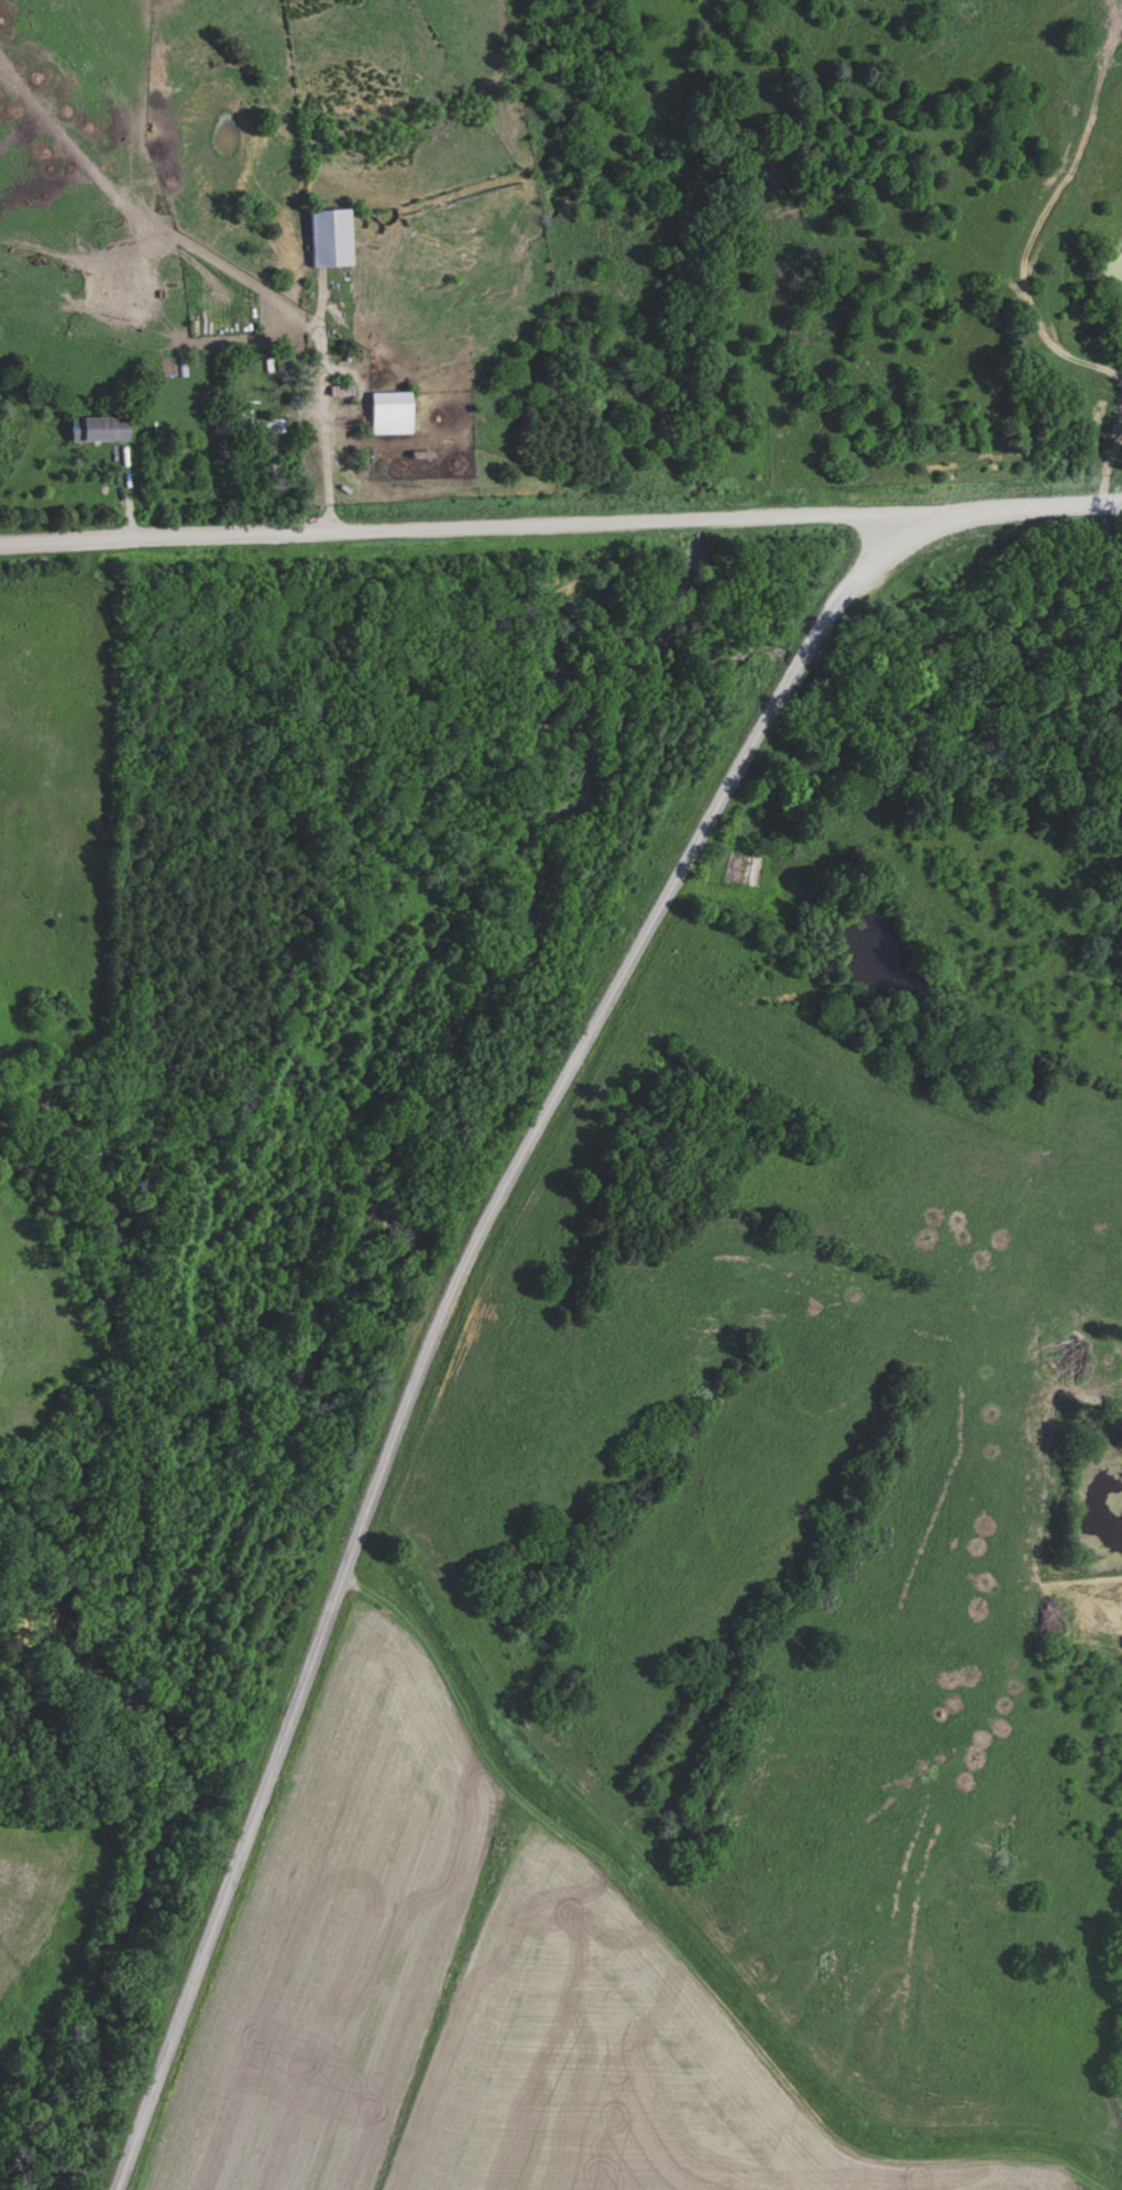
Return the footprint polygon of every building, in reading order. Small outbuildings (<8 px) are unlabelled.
[(303,265),(345,264),(343,205),(300,207),(303,265)] [(360,391),(361,433),(402,432),(400,389),(360,391)] [(237,411),(239,432),(280,430),(279,417),(247,419),(247,411),(237,411)] [(74,439),(133,439),(133,415),(86,415),(86,418),(74,418),(74,439)] [(744,880),(744,852),(721,852),(721,880),(744,880)]
